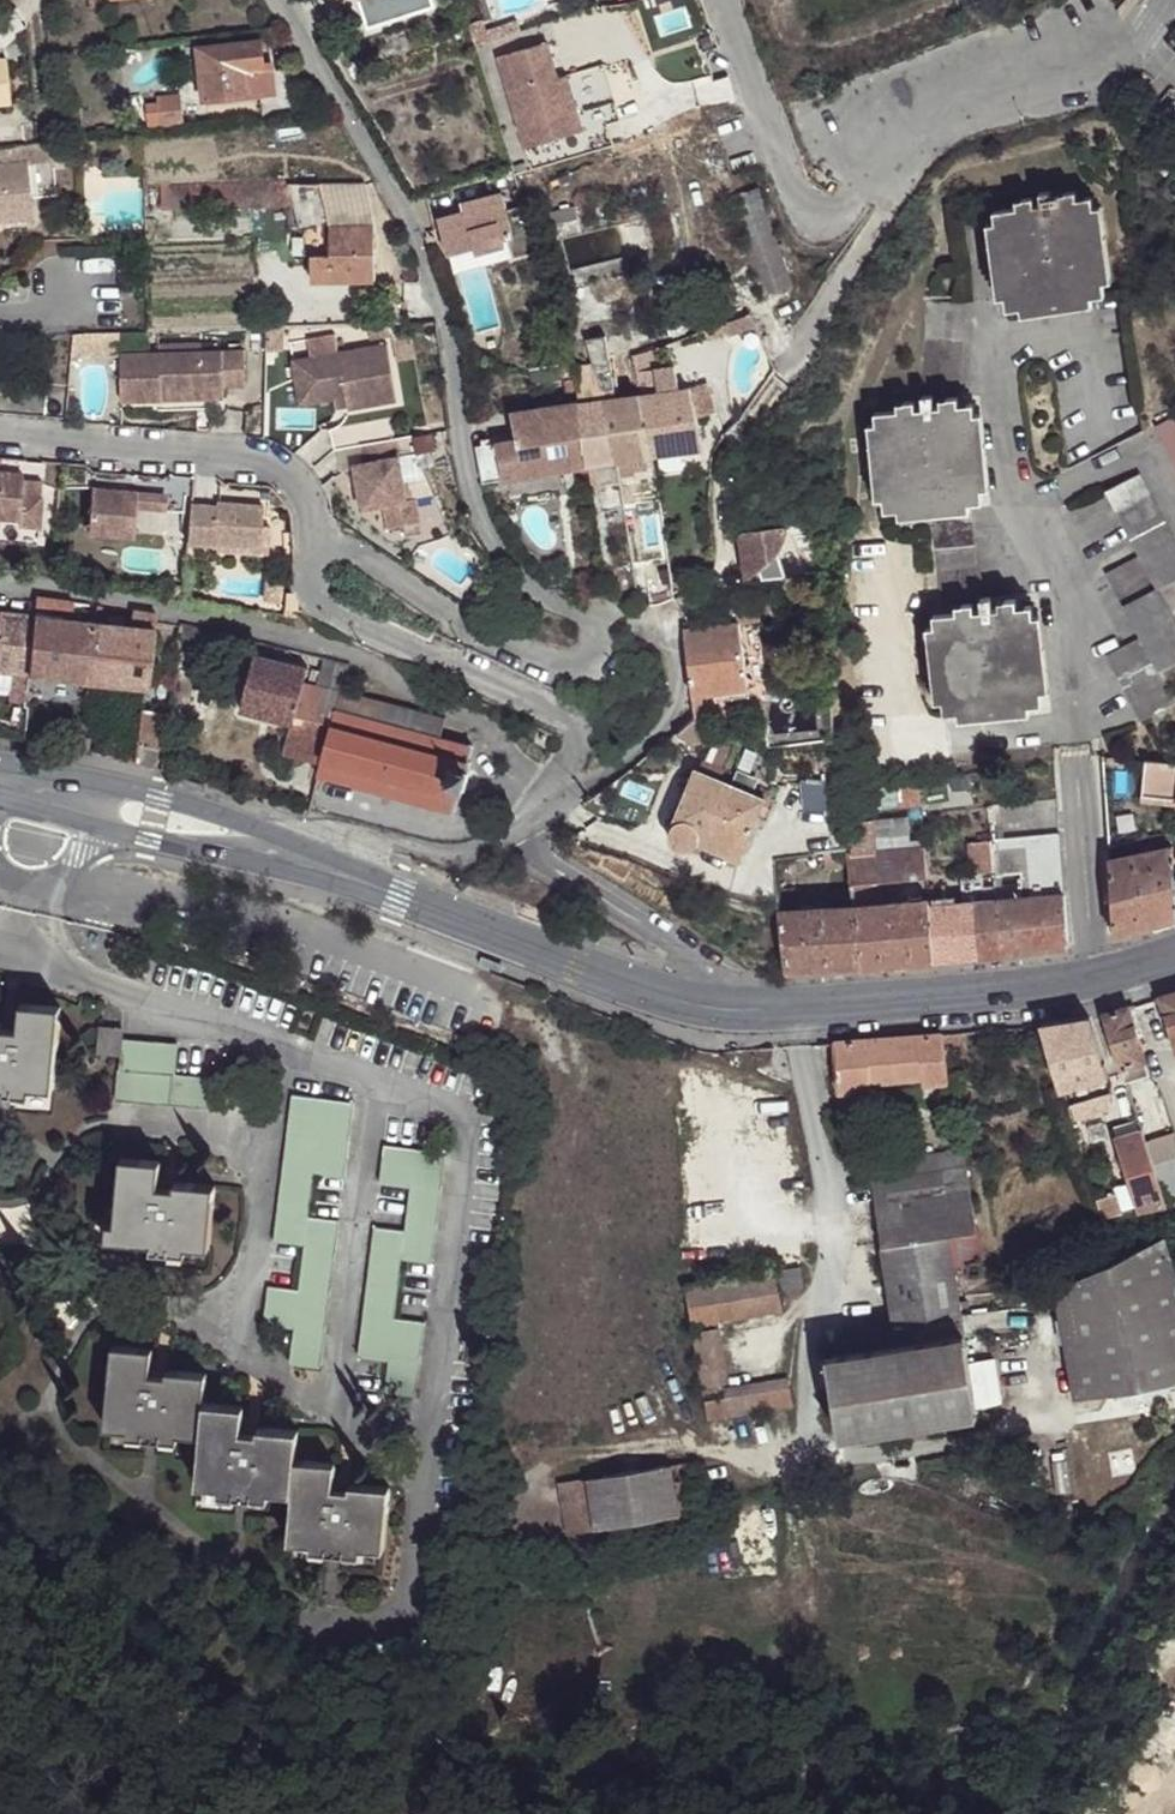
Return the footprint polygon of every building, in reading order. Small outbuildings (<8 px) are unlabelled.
[(368,19),(424,0),(361,0),(368,19)] [(545,40),(496,55),(523,146),(581,128),(575,107),(566,110),(556,75),(545,40)] [(249,81),(270,79),(270,65),(263,66),(261,42),(199,48),(202,100),(249,95),(249,81)] [(9,103),(5,57),(0,57),(0,104),(9,103)] [(596,64),(556,75),(566,110),(575,107),(581,128),(523,146),(529,164),(607,135),(604,123),(613,120),(596,64)] [(271,94),(270,79),(249,81),(249,95),(271,94)] [(157,98),(159,125),(179,124),(177,96),(157,98)] [(136,127),(159,125),(157,98),(133,100),(136,127)] [(29,210),(25,163),(52,160),(50,142),(0,146),(0,213),(29,210)] [(161,184),(162,211),(296,205),(296,185),(296,181),(161,184)] [(363,183),(319,185),(328,228),(328,238),(309,238),(308,284),(374,284),(373,225),(363,183)] [(296,205),(296,227),(328,228),(319,185),(296,185),(296,205)] [(751,191),(726,199),(741,240),(766,232),(757,206),(751,191)] [(536,251),(522,204),(505,209),(500,193),(461,205),(466,221),(440,229),(447,253),(505,236),(511,258),(536,251)] [(1117,303),(1114,204),(1017,209),(1021,308),(1117,303)] [(0,213),(0,226),(31,222),(29,210),(0,213)] [(766,232),(741,240),(749,259),(745,260),(758,298),(786,288),(773,251),(766,232)] [(742,315),(699,330),(705,343),(749,328),(742,315)] [(617,319),(600,322),(602,335),(622,331),(617,319)] [(381,321),(366,323),(369,339),(389,335),(381,321)] [(600,322),(560,329),(571,362),(573,377),(576,389),(577,404),(602,400),(613,398),(602,335),(600,322)] [(385,345),(308,357),(316,402),(332,398),(345,397),(346,405),(347,409),(395,401),(385,345)] [(239,384),(239,349),(115,352),(116,398),(156,397),(156,386),(218,384),(239,384)] [(308,357),(291,360),(299,404),(316,402),(308,357)] [(569,371),(567,364),(560,367),(563,373),(569,371)] [(659,392),(680,388),(675,365),(655,369),(659,392)] [(573,377),(562,379),(564,391),(576,389),(573,377)] [(0,378),(0,413),(34,416),(37,382),(0,378)] [(64,383),(37,382),(34,416),(60,417),(64,383)] [(156,386),(156,397),(218,396),(218,384),(156,386)] [(709,384),(690,387),(697,428),(720,422),(709,384)] [(636,396),(651,458),(700,450),(697,428),(690,387),(680,388),(659,392),(636,396)] [(613,398),(602,400),(615,463),(651,458),(636,396),(613,398)] [(345,397),(332,398),(335,408),(346,405),(345,397)] [(602,400),(577,404),(587,467),(615,463),(602,400)] [(972,403),(875,402),(873,500),(971,503),(972,403)] [(482,444),(477,445),(483,482),(587,467),(577,404),(512,413),(516,441),(510,441),(508,434),(481,438),(482,444)] [(1152,429),(1174,472),(1174,417),(1152,429)] [(328,427),(333,447),(356,443),(359,442),(356,422),(328,427)] [(417,531),(411,497),(402,498),(394,455),(403,454),(413,452),(410,433),(391,437),(359,442),(356,443),(360,462),(350,463),(358,507),(381,503),(385,526),(399,523),(400,533),(417,531)] [(403,454),(394,455),(402,498),(411,497),(403,454)] [(615,463),(587,467),(590,490),(618,487),(615,463)] [(0,469),(0,514),(12,515),(12,520),(33,522),(37,478),(18,477),(19,471),(0,469)] [(1135,476),(1100,495),(1136,558),(1101,577),(1137,640),(1102,661),(1139,726),(1174,706),(1157,676),(1174,665),(1174,627),(1155,592),(1174,580),(1174,546),(1135,476)] [(119,487),(85,485),(81,530),(127,532),(129,505),(178,509),(178,491),(130,487),(129,494),(119,493),(119,487)] [(183,499),(180,538),(207,540),(207,537),(252,540),(253,522),(255,501),(209,498),(208,501),(183,499)] [(969,602),(960,514),(922,518),(931,609),(969,602)] [(252,540),(207,537),(207,540),(206,545),(260,549),(262,523),(253,522),(252,540)] [(735,533),(743,578),(759,577),(794,574),(786,530),(783,531),(782,528),(778,527),(735,533)] [(165,577),(164,584),(176,585),(177,579),(165,577)] [(743,578),(731,587),(736,625),(764,622),(770,606),(768,590),(759,577),(743,578)] [(272,579),(257,578),(255,593),(270,594),(272,579)] [(164,584),(163,596),(175,597),(176,585),(164,584)] [(36,602),(34,618),(72,622),(74,607),(36,602)] [(1038,705),(1026,606),(932,617),(943,716),(1038,705)] [(28,674),(26,690),(63,695),(65,678),(147,688),(156,618),(131,614),(129,629),(101,626),(95,625),(72,622),(34,618),(0,613),(0,670),(28,674)] [(736,625),(680,633),(689,696),(744,689),(744,681),(764,679),(759,637),(738,639),(736,625)] [(235,640),(210,634),(207,645),(212,646),(233,651),(235,640)] [(332,661),(323,660),(316,686),(303,684),(305,671),(253,656),(239,711),(290,723),(282,756),(319,768),(334,711),(339,691),(346,665),(332,661)] [(744,689),(689,696),(690,706),(746,698),(744,689)] [(442,719),(339,691),(334,711),(437,737),(442,719)] [(136,741),(160,745),(164,712),(140,709),(136,741)] [(334,711),(319,768),(317,777),(454,812),(457,798),(459,799),(462,791),(463,792),(470,791),(476,786),(476,779),(473,773),(466,770),(468,761),(467,761),(470,746),(437,737),(334,711)] [(88,737),(73,733),(71,745),(85,748),(88,737)] [(158,764),(160,745),(136,741),(133,761),(158,764)] [(700,761),(697,771),(712,777),(716,767),(700,761)] [(1143,761),(1141,796),(1174,799),(1174,764),(1143,761)] [(712,777),(697,771),(673,830),(671,836),(673,844),(679,849),(687,851),(695,847),(699,841),(741,859),(764,799),(712,777)] [(920,808),(917,783),(899,784),(901,809),(920,808)] [(901,809),(899,784),(881,786),(883,811),(901,809)] [(987,806),(989,823),(998,821),(997,805),(987,806)] [(854,909),(861,970),(932,962),(927,903),(927,898),(884,904),(884,887),(901,885),(900,877),(925,873),(923,848),(877,852),(875,822),(849,824),(850,853),(846,854),(848,869),(854,909)] [(1023,872),(1024,953),(1067,948),(1057,834),(989,840),(992,870),(1023,872)] [(1170,849),(1174,847),(1174,839),(1153,837),(1133,841),(1136,850),(1154,845),(1163,844),(1170,849)] [(968,842),(970,871),(992,870),(989,840),(968,842)] [(845,847),(811,853),(811,865),(826,864),(827,871),(848,869),(846,854),(845,847)] [(1174,917),(1174,882),(1172,882),(1170,849),(1110,861),(1115,937),(1174,917)] [(994,900),(1001,955),(1024,953),(1023,872),(992,870),(994,900)] [(780,893),(782,909),(794,910),(792,892),(780,893)] [(977,958),(1001,955),(994,900),(974,901),(977,958)] [(927,903),(932,962),(977,958),(974,901),(960,901),(927,903)] [(787,973),(861,970),(854,909),(780,913),(787,973)] [(1161,996),(1174,1041),(1174,993),(1161,996)] [(27,1094),(28,1089),(50,1090),(58,1011),(19,1005),(17,1029),(0,1027),(0,1092),(27,1094)] [(1104,1014),(1125,1082),(1150,1074),(1128,1007),(1104,1014)] [(1109,1074),(1090,1015),(1042,1023),(1064,1090),(1109,1074)] [(119,1032),(94,1029),(92,1056),(113,1060),(109,1102),(221,1113),(223,1083),(171,1077),(173,1048),(119,1041),(119,1032)] [(947,1081),(942,1034),(835,1043),(838,1093),(871,1090),(871,1082),(921,1077),(922,1084),(947,1081)] [(1096,1095),(1100,1108),(1109,1105),(1109,1091),(1096,1095)] [(1081,1114),(1100,1108),(1096,1095),(1077,1102),(1081,1114)] [(349,1110),(288,1101),(269,1246),(300,1251),(294,1295),(263,1291),(259,1327),(289,1333),(286,1368),(315,1372),(334,1226),(304,1221),(309,1180),(339,1183),(349,1110)] [(1136,1207),(1163,1201),(1159,1188),(1151,1164),(1145,1142),(1136,1117),(1108,1124),(1126,1180),(1110,1185),(1111,1188),(1096,1192),(1100,1206),(1106,1204),(1109,1210),(1119,1208),(1117,1205),(1133,1201),(1136,1207)] [(1159,1188),(1174,1183),(1174,1139),(1173,1133),(1145,1142),(1151,1164),(1159,1188)] [(898,1344),(827,1357),(842,1438),(979,1416),(957,1280),(984,1275),(964,1148),(898,1160),(901,1177),(875,1182),(898,1344)] [(441,1160),(380,1151),(375,1190),(405,1195),(400,1235),(369,1232),(353,1361),(383,1367),(380,1395),(412,1400),(420,1327),(391,1322),(398,1265),(428,1268),(441,1160)] [(157,1167),(117,1162),(110,1228),(103,1227),(101,1243),(148,1248),(148,1253),(182,1258),(183,1250),(206,1253),(210,1191),(171,1186),(170,1191),(155,1190),(157,1167)] [(1076,1399),(1174,1381),(1174,1277),(1162,1238),(1057,1287),(1076,1399)] [(802,1287),(799,1269),(685,1288),(692,1321),(782,1312),(779,1291),(802,1287)] [(710,1329),(692,1332),(703,1395),(721,1392),(710,1329)] [(177,1437),(198,1438),(201,1406),(203,1378),(163,1374),(163,1378),(147,1376),(149,1355),(110,1349),(103,1429),(124,1432),(124,1438),(175,1444),(177,1437)] [(790,1386),(704,1402),(707,1421),(793,1408),(790,1386)] [(268,1494),(289,1497),(292,1463),(295,1436),(256,1431),(255,1437),(238,1435),(239,1411),(201,1406),(198,1438),(194,1487),(216,1489),(216,1497),(267,1501),(268,1494)] [(571,1479),(580,1526),(696,1509),(687,1461),(571,1479)] [(292,1463),(289,1497),(284,1545),(308,1547),(307,1553),(359,1558),(360,1552),(380,1554),(386,1493),(347,1489),(347,1493),(330,1491),(331,1468),(292,1463)]
